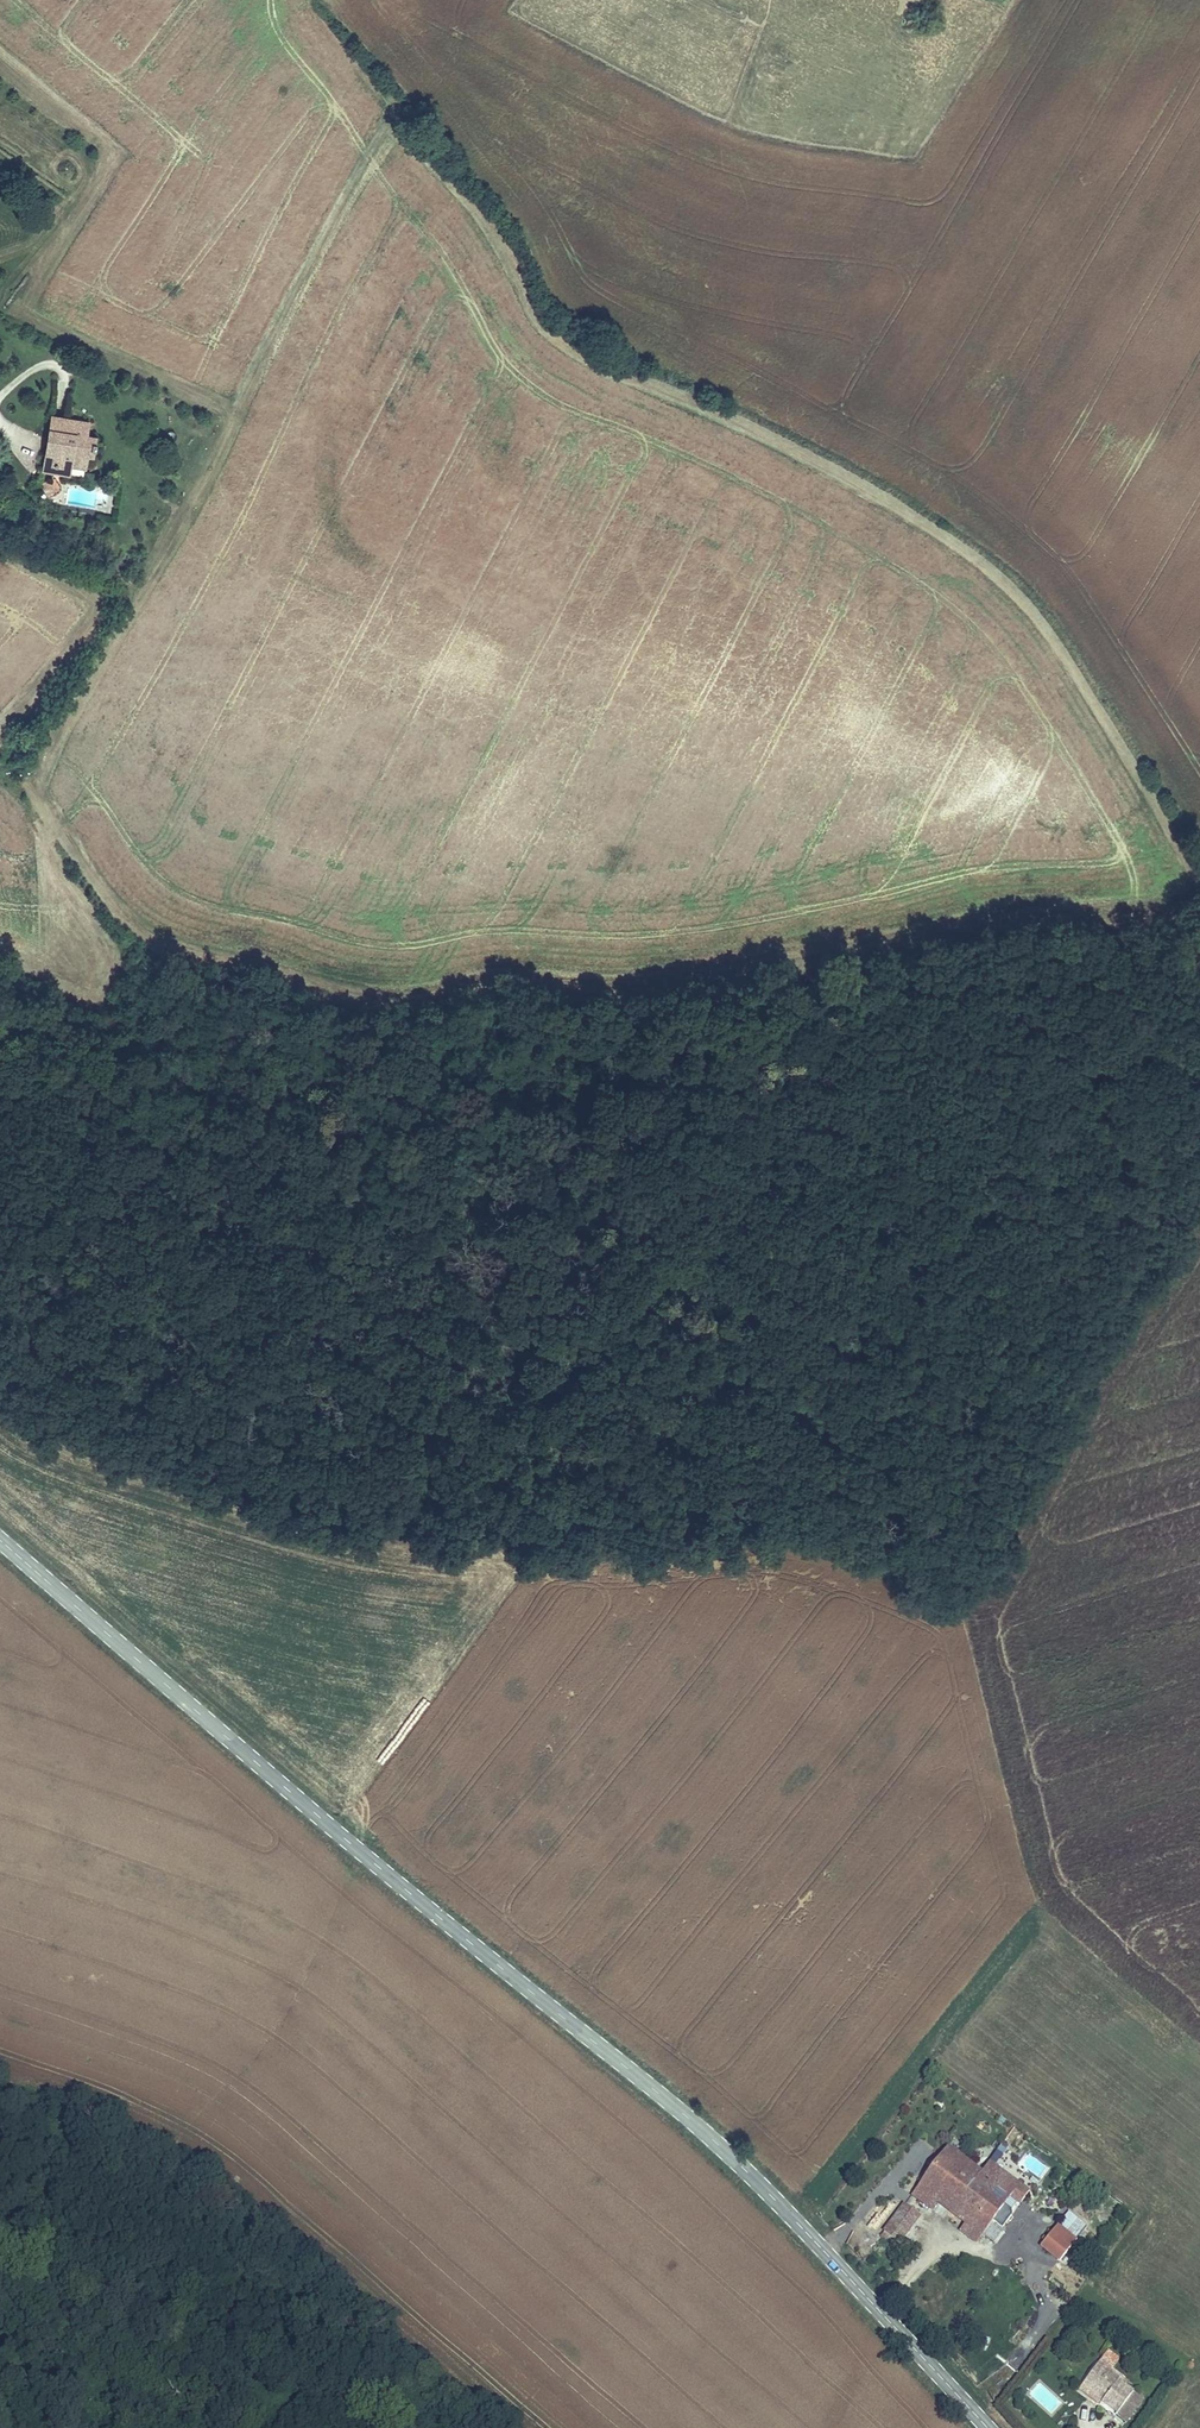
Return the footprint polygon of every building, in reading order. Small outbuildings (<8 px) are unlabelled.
[(49,443),(46,461),(59,463),(60,456),(74,460),(88,461),(90,449),(95,449),(98,433),(90,432),(92,419),(53,414),(50,435),(61,436),(60,445),(49,443)] [(50,435),(49,443),(60,445),(61,436),(50,435)] [(59,463),(59,469),(73,471),(74,460),(60,456),(59,463)] [(50,478),(42,483),(51,497),(66,486),(62,480),(50,478)] [(979,2175),(947,2150),(912,2194),(930,2208),(936,2200),(943,2191),(957,2202),(960,2199),(979,2175)] [(990,2161),(979,2175),(960,2199),(987,2221),(1018,2183),(990,2161)] [(957,2202),(943,2191),(936,2200),(951,2211),(957,2202)] [(958,2229),(972,2240),(978,2233),(992,2243),(1001,2232),(987,2221),(960,2199),(957,2202),(951,2211),(964,2221),(958,2229)] [(917,2216),(904,2205),(885,2231),(898,2241),(917,2216)] [(1078,2235),(1061,2223),(1054,2234),(1071,2246),(1078,2235)] [(1100,2364),(1095,2370),(1106,2377),(1110,2371),(1100,2364)] [(1127,2425),(1145,2401),(1119,2383),(1119,2378),(1110,2371),(1106,2377),(1095,2370),(1086,2382),(1107,2398),(1103,2402),(1101,2405),(1127,2425)] [(1107,2398),(1086,2382),(1082,2386),(1103,2402),(1107,2398)]
